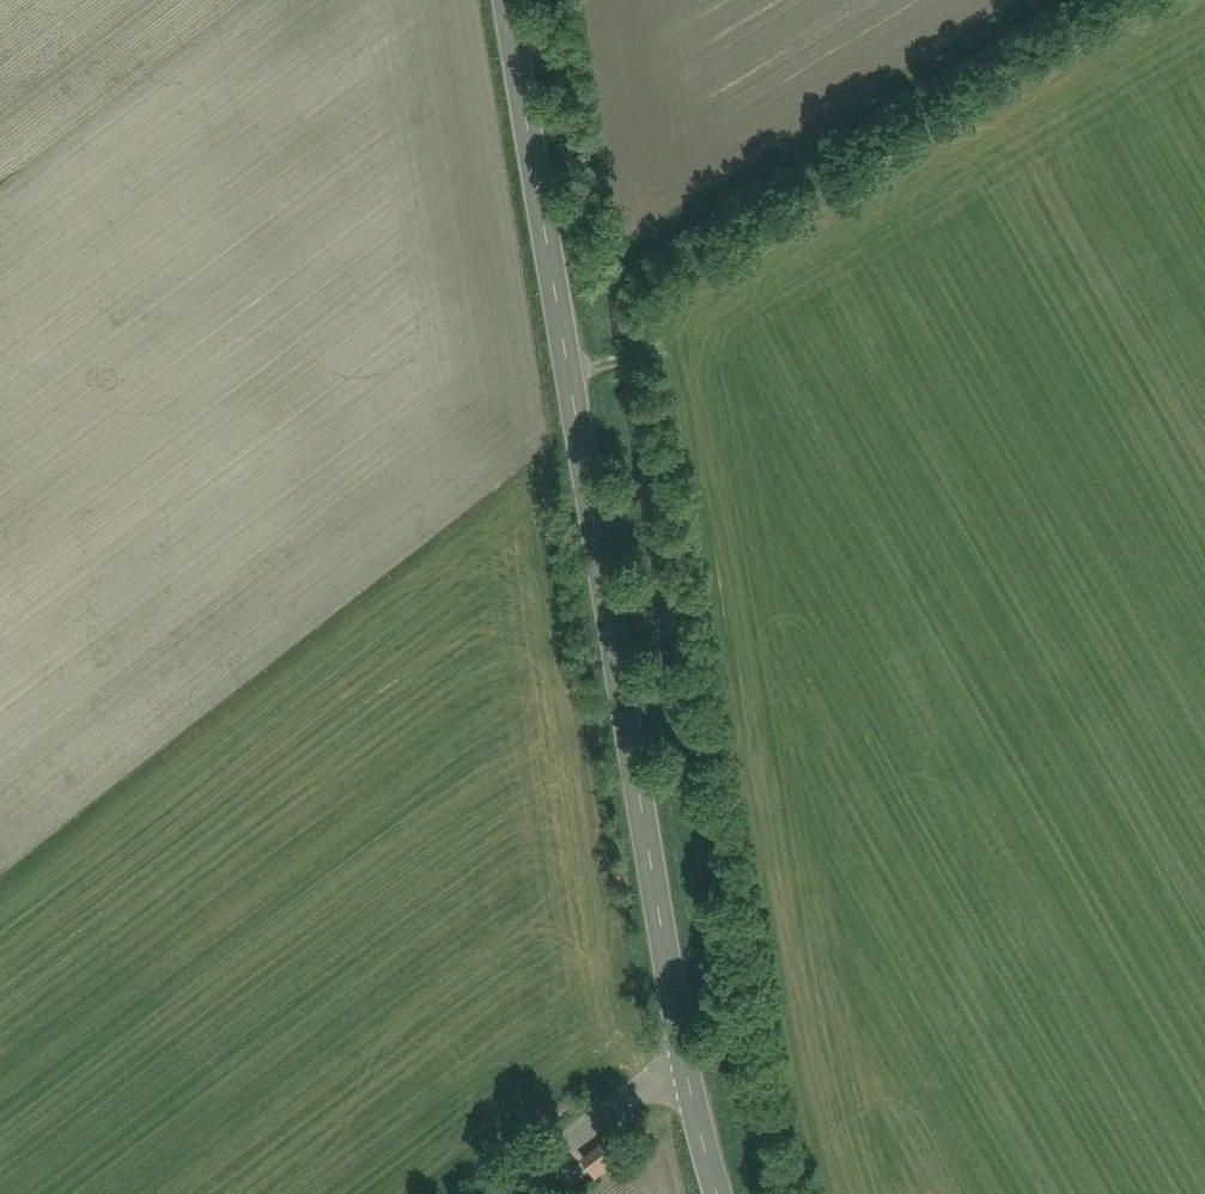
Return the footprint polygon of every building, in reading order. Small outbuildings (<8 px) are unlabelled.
[(585,1161),(600,1181),(637,1154),(622,1134),(585,1161)]
